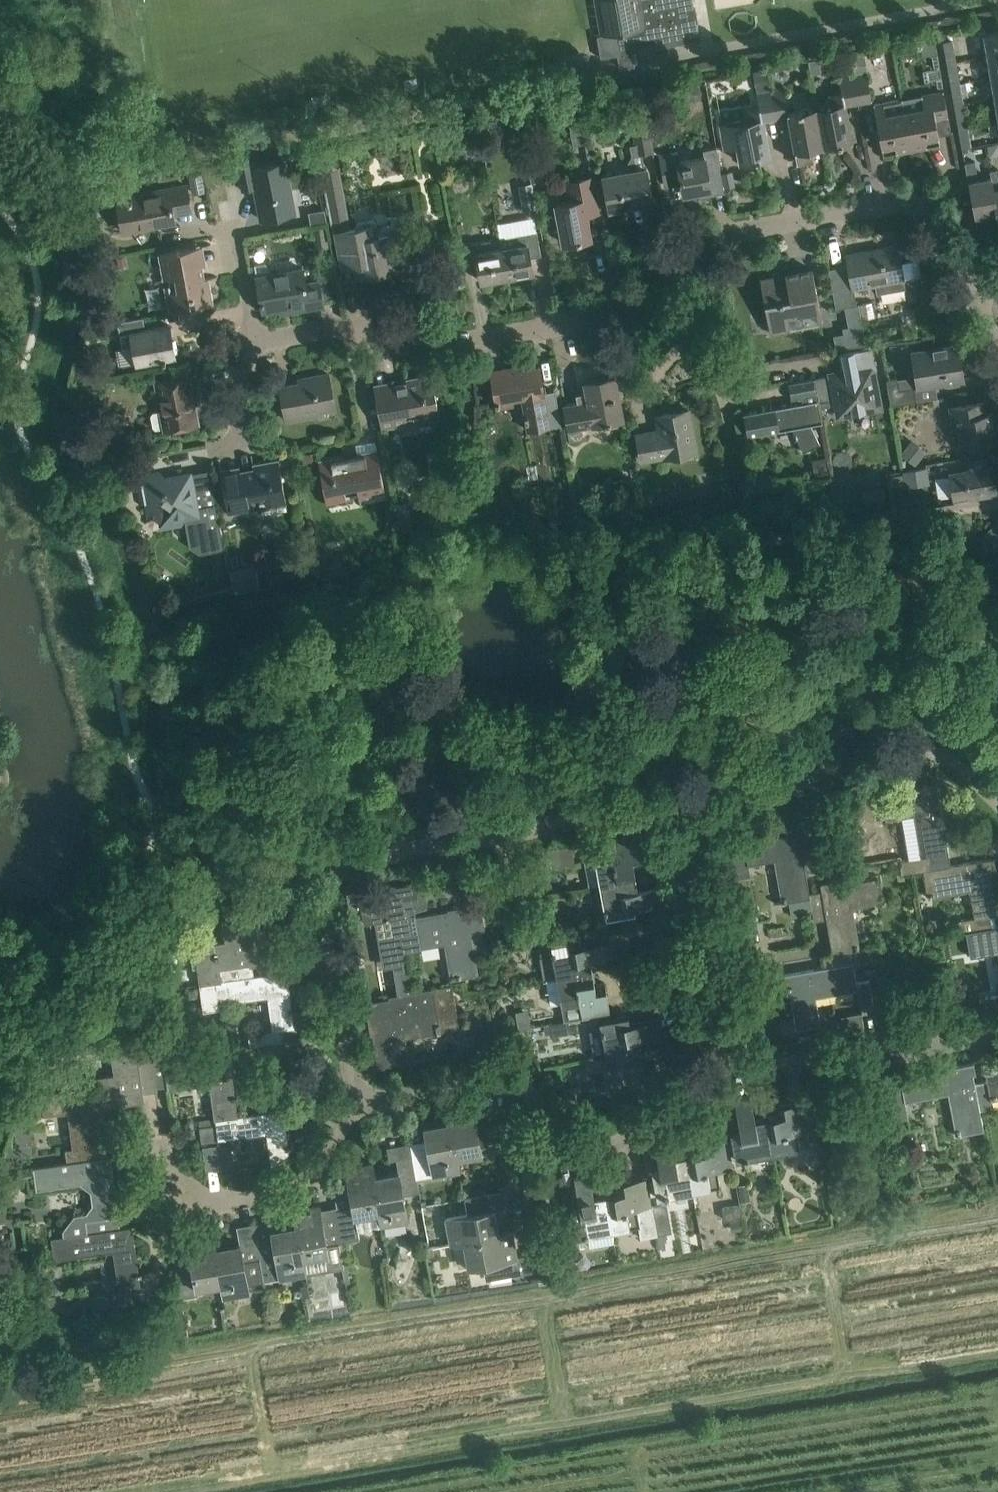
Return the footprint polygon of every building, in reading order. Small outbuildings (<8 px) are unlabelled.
[(693,0),(595,0),(601,35),(615,32),(621,68),(635,65),(631,45),(657,40),(658,47),(700,40),(693,0)] [(985,34),(989,56),(997,54),(997,31),(985,34)] [(934,40),(921,42),(924,55),(937,53),(934,40)] [(955,55),(952,40),(943,41),(946,57),(955,55)] [(989,56),(993,77),(997,76),(997,54),(989,56)] [(959,83),(957,67),(948,69),(951,84),(959,83)] [(934,71),(925,72),(927,83),(937,81),(939,81),(937,70),(934,71)] [(766,71),(748,74),(752,93),(770,90),(766,71)] [(538,72),(516,76),(518,84),(540,80),(538,72)] [(872,100),(867,73),(852,76),(857,103),(872,100)] [(842,92),(829,94),(830,104),(815,107),(823,147),(852,141),(845,105),(857,103),(852,76),(839,78),(842,92)] [(962,97),(959,83),(951,84),(953,99),(962,97)] [(685,88),(684,94),(687,99),(697,100),(702,97),(703,92),(700,87),(690,85),(685,88)] [(823,147),(815,107),(789,112),(784,89),(770,91),(775,118),(788,116),(796,156),(797,161),(811,159),(809,149),(823,147)] [(770,156),(763,120),(775,118),(770,91),(757,94),(759,107),(746,110),(748,120),(726,124),(726,123),(721,124),(725,148),(738,146),(741,165),(742,165),(742,161),(770,156)] [(940,143),(935,119),(948,117),(943,91),(921,95),(902,98),(911,149),(940,143)] [(607,100),(609,115),(620,113),(618,98),(607,100)] [(911,149),(902,98),(874,104),(883,154),(911,149)] [(579,104),(566,107),(573,145),(587,143),(579,104)] [(967,125),(964,110),(956,111),(958,127),(967,125)] [(517,119),(503,122),(506,139),(520,136),(517,119)] [(653,151),(647,119),(631,122),(637,154),(653,151)] [(969,140),(967,125),(958,127),(961,141),(969,140)] [(479,137),(465,140),(468,154),(482,151),(479,137)] [(987,146),(989,158),(997,156),(997,144),(987,146)] [(676,152),(660,155),(662,165),(665,185),(681,182),(683,193),(710,188),(711,194),(724,191),(724,192),(725,192),(720,169),(721,169),(717,147),(704,150),(703,150),(704,157),(678,161),(677,152),(676,152)] [(310,156),(300,158),(302,168),(312,166),(310,156)] [(294,212),(284,161),(252,167),(251,161),(238,164),(243,190),(255,187),(261,219),(294,212)] [(996,212),(990,178),(978,180),(974,161),(965,162),(968,182),(969,182),(975,216),(996,212)] [(652,201),(646,167),(603,176),(609,209),(631,205),(630,200),(651,197),(651,201),(652,201)] [(989,171),(990,178),(996,212),(997,222),(997,169),(989,171)] [(202,172),(190,174),(194,191),(205,189),(202,172)] [(591,237),(585,207),(597,205),(598,212),(600,212),(593,176),(566,181),(570,201),(556,203),(563,242),(591,237)] [(342,181),(325,184),(334,231),(338,247),(341,267),(340,267),(341,269),(355,266),(356,273),(357,276),(356,277),(356,278),(366,276),(382,273),(381,266),(396,263),(397,267),(398,266),(392,234),(393,233),(393,232),(379,235),(377,223),(376,219),(373,217),(358,220),(356,223),(356,227),(351,228),(342,181)] [(523,210),(536,208),(531,182),(519,185),(523,210)] [(191,211),(186,185),(134,194),(135,198),(117,201),(123,231),(174,221),(173,214),(191,211)] [(325,209),(309,212),(311,224),(327,221),(325,209)] [(462,224),(453,225),(455,235),(464,233),(462,224)] [(326,225),(311,228),(315,249),(330,246),(326,225)] [(541,255),(539,243),(537,231),(500,238),(502,247),(507,276),(532,271),(530,257),(541,255)] [(507,276),(502,247),(500,238),(463,245),(467,269),(479,266),(481,281),(507,276)] [(214,303),(209,277),(205,278),(204,269),(207,268),(203,245),(158,253),(162,278),(154,279),(154,280),(168,278),(169,284),(163,285),(168,311),(194,307),(214,303)] [(905,288),(897,245),(846,255),(848,264),(828,268),(836,308),(857,304),(853,288),(875,284),(877,294),(905,288)] [(128,265),(126,255),(117,257),(119,266),(128,265)] [(306,283),(303,268),(271,273),(270,267),(264,262),(254,264),(263,310),(293,305),(294,310),(323,305),(319,281),(306,283)] [(820,311),(816,289),(812,269),(785,274),(786,280),(762,284),(761,278),(760,279),(770,333),(790,329),(787,317),(820,311)] [(175,356),(169,325),(145,329),(143,317),(118,321),(123,347),(132,345),(136,364),(175,356)] [(964,379),(960,359),(963,359),(961,347),(958,348),(958,344),(912,351),(917,387),(964,379)] [(879,407),(871,368),(875,368),(872,348),(839,354),(839,355),(843,354),(846,372),(832,375),(839,414),(879,407)] [(549,425),(542,385),(539,366),(518,369),(517,365),(491,370),(497,406),(523,401),(528,428),(549,425)] [(84,370),(76,372),(78,381),(86,380),(84,370)] [(335,407),(328,373),(307,377),(308,381),(280,386),(286,420),(308,416),(307,412),(335,407)] [(440,418),(432,373),(406,378),(406,381),(394,384),(393,380),(373,383),(381,429),(407,424),(406,418),(412,417),(414,423),(440,418)] [(198,423),(192,392),(198,391),(195,374),(156,381),(161,410),(153,411),(151,414),(153,427),(156,429),(164,427),(165,429),(198,423)] [(624,418),(615,375),(584,381),(588,401),(564,405),(568,429),(624,418)] [(825,376),(814,378),(818,398),(819,408),(831,406),(825,376)] [(916,401),(913,386),(899,389),(897,377),(886,379),(891,405),(916,401)] [(819,408),(818,398),(814,378),(788,383),(791,397),(801,395),(803,402),(743,413),(747,435),(792,427),(795,434),(793,435),(794,437),(796,437),(803,451),(820,443),(811,423),(822,421),(819,408)] [(996,424),(994,412),(987,413),(985,402),(950,407),(953,422),(958,422),(961,446),(996,440),(994,425),(996,424)] [(695,445),(688,409),(657,415),(660,430),(637,434),(641,460),(664,456),(664,457),(671,456),(670,450),(695,445)] [(912,441),(901,456),(915,467),(926,453),(912,441)] [(385,493),(379,462),(377,448),(357,452),(358,456),(345,458),(344,454),(319,459),(327,504),(353,499),(352,493),(358,492),(359,498),(385,493)] [(316,454),(303,456),(306,468),(318,466),(316,454)] [(288,509),(278,458),(252,463),(253,466),(240,469),(240,465),(220,468),(228,514),(254,509),(253,503),(259,502),(262,514),(288,509)] [(826,458),(813,460),(816,477),(828,475),(826,458)] [(997,493),(994,476),(993,466),(987,467),(986,459),(961,463),(963,471),(949,473),(953,497),(968,495),(969,498),(970,498),(969,494),(979,493),(980,496),(997,493)] [(905,475),(890,476),(891,486),(907,484),(907,488),(931,484),(928,467),(904,471),(905,475)] [(225,548),(217,507),(210,469),(165,478),(160,473),(159,472),(142,476),(143,482),(136,484),(140,504),(158,501),(171,510),(174,523),(173,524),(173,525),(185,523),(188,538),(199,536),(206,540),(208,551),(225,548)] [(883,487),(861,491),(864,506),(886,502),(883,487)] [(247,571),(231,574),(234,589),(249,586),(247,571)] [(949,852),(937,781),(935,781),(936,785),(882,795),(886,820),(916,814),(923,856),(921,856),(901,860),(904,873),(923,869),(931,868),(951,865),(949,852)] [(745,848),(733,850),(738,878),(750,875),(748,864),(777,859),(784,900),(782,901),(783,902),(790,900),(792,912),(800,911),(812,908),(810,897),(810,893),(808,893),(798,826),(797,826),(798,833),(787,835),(787,832),(744,839),(745,848)] [(644,863),(641,849),(643,849),(642,836),(638,836),(638,833),(610,838),(611,842),(610,854),(595,857),(596,860),(586,862),(590,883),(600,881),(600,884),(636,878),(634,865),(644,863)] [(575,862),(572,845),(560,847),(563,864),(575,862)] [(563,864),(560,847),(548,849),(551,866),(563,864)] [(869,849),(862,850),(864,863),(877,861),(876,854),(869,849)] [(992,870),(991,870),(991,867),(994,864),(993,859),(994,859),(994,857),(951,865),(931,868),(923,869),(928,897),(929,897),(929,896),(934,895),(934,894),(970,888),(975,917),(959,920),(961,932),(966,932),(989,928),(997,926),(997,904),(992,870)] [(777,869),(762,870),(764,897),(779,897),(777,869)] [(822,891),(810,893),(810,897),(812,908),(814,920),(826,918),(832,954),(860,949),(860,948),(858,948),(857,943),(851,907),(880,902),(876,877),(840,884),(833,885),(833,888),(823,890),(821,883),(820,883),(822,891)] [(635,915),(634,907),(663,902),(660,886),(638,890),(636,878),(600,884),(607,920),(635,915)] [(421,949),(415,916),(416,916),(414,905),(428,903),(427,902),(419,904),(415,881),(360,891),(360,887),(346,889),(350,911),(362,909),(364,923),(392,918),(395,935),(381,937),(386,964),(393,963),(403,961),(407,960),(405,952),(421,949)] [(538,897),(535,882),(523,885),(521,900),(538,897)] [(474,951),(471,930),(481,929),(485,928),(485,927),(476,929),(472,906),(416,916),(415,916),(421,949),(422,949),(421,947),(448,943),(454,974),(446,976),(446,979),(478,974),(474,951)] [(261,962),(255,920),(225,924),(225,926),(222,927),(224,936),(227,935),(227,940),(194,945),(195,948),(190,949),(192,968),(197,967),(200,984),(216,982),(216,981),(254,976),(254,975),(252,963),(261,962)] [(989,928),(966,932),(970,956),(997,952),(997,926),(989,928)] [(481,929),(471,930),(474,951),(485,949),(481,929)] [(593,971),(590,959),(613,955),(610,939),(581,945),(580,937),(551,942),(553,950),(552,950),(553,954),(540,956),(543,979),(593,971)] [(924,952),(912,953),(913,962),(925,961),(924,952)] [(403,961),(393,963),(393,966),(398,993),(409,992),(412,991),(407,960),(403,961)] [(821,1024),(816,994),(851,988),(851,989),(857,988),(857,989),(858,989),(861,1009),(874,1007),(869,979),(857,981),(853,962),(782,974),(783,975),(790,974),(792,984),(788,985),(796,1028),(821,1024)] [(295,1010),(294,1007),(292,1007),(287,971),(254,975),(254,976),(216,981),(216,982),(200,984),(203,1011),(221,1008),(220,1002),(268,996),(273,1029),(248,1033),(250,1045),(283,1041),(282,1028),(295,1027),(292,1011),(295,1010)] [(610,1012),(605,982),(595,984),(593,971),(543,979),(548,1005),(562,1002),(562,1005),(580,1002),(582,1017),(610,1012)] [(460,1027),(456,1008),(452,984),(412,991),(409,992),(398,993),(389,995),(391,1009),(383,1011),(382,1008),(368,1011),(378,1068),(410,1062),(405,1034),(437,1028),(438,1036),(442,1036),(441,1031),(460,1027)] [(985,997),(987,1009),(997,1008),(997,995),(985,997)] [(531,1026),(528,1009),(516,1011),(519,1029),(531,1026)] [(642,1050),(640,1038),(662,1034),(659,1018),(630,1023),(629,1015),(600,1020),(601,1028),(589,1031),(595,1058),(607,1056),(642,1050)] [(862,1016),(843,1019),(845,1032),(855,1030),(864,1029),(862,1016)] [(571,1031),(568,1019),(551,1023),(553,1035),(571,1031)] [(479,1033),(473,1046),(480,1055),(496,1048),(493,1033),(479,1033)] [(155,1086),(150,1053),(151,1053),(148,1035),(109,1041),(114,1074),(97,1076),(98,1084),(99,1084),(103,1107),(145,1100),(143,1091),(156,1089),(156,1086),(155,1086)] [(235,1095),(232,1070),(236,1069),(235,1069),(231,1069),(230,1058),(210,1061),(182,1065),(179,1048),(163,1050),(163,1051),(151,1053),(150,1053),(155,1086),(156,1086),(167,1084),(168,1089),(210,1083),(215,1118),(237,1115),(235,1098),(238,1098),(237,1094),(235,1095)] [(659,1091),(654,1061),(644,1062),(642,1050),(607,1056),(608,1063),(612,1083),(629,1080),(632,1096),(659,1091)] [(985,1130),(981,1111),(992,1109),(991,1098),(987,1080),(975,1082),(973,1073),(970,1074),(968,1064),(974,1063),(974,1062),(916,1074),(918,1082),(902,1086),(903,1090),(890,1092),(896,1120),(908,1117),(905,1102),(950,1094),(958,1135),(985,1130)] [(986,1072),(987,1080),(991,1098),(997,1097),(997,1070),(986,1072)] [(283,1075),(270,1077),(272,1091),(285,1090),(283,1075)] [(110,1156),(105,1116),(93,1118),(92,1108),(103,1107),(99,1084),(98,1084),(40,1092),(43,1114),(67,1111),(72,1148),(65,1149),(67,1162),(100,1158),(100,1157),(111,1156),(111,1155),(110,1156)] [(578,1105),(575,1088),(563,1090),(566,1108),(578,1105)] [(773,1153),(767,1117),(755,1120),(751,1097),(735,1100),(740,1129),(730,1130),(732,1141),(733,1141),(736,1160),(773,1153)] [(801,1148),(798,1130),(813,1127),(808,1100),(778,1105),(780,1115),(767,1117),(773,1153),(801,1148)] [(516,1151),(511,1121),(487,1126),(489,1133),(478,1135),(473,1104),(447,1109),(449,1121),(456,1159),(458,1158),(492,1152),(493,1156),(516,1151)] [(235,1170),(232,1147),(236,1146),(235,1137),(265,1133),(270,1168),(292,1165),(290,1148),(293,1148),(292,1144),(289,1145),(285,1108),(237,1115),(215,1118),(215,1124),(200,1127),(202,1142),(217,1140),(222,1172),(235,1170)] [(456,1159),(449,1121),(425,1126),(427,1139),(411,1142),(413,1156),(414,1156),(418,1178),(460,1170),(458,1158),(456,1159)] [(817,1145),(813,1128),(805,1129),(808,1147),(817,1145)] [(693,1191),(686,1155),(675,1157),(670,1135),(655,1138),(660,1167),(652,1168),(657,1197),(693,1191)] [(733,1165),(731,1157),(728,1138),(697,1143),(699,1153),(686,1155),(693,1191),(720,1186),(717,1168),(733,1165)] [(119,1215),(116,1197),(119,1197),(118,1194),(116,1194),(112,1166),(108,1167),(107,1157),(111,1156),(100,1157),(100,1158),(67,1162),(33,1166),(36,1188),(91,1181),(96,1218),(75,1220),(77,1233),(119,1228),(119,1227),(117,1215),(119,1215)] [(398,1171),(374,1175),(381,1213),(383,1225),(409,1221),(404,1196),(421,1193),(418,1178),(414,1156),(413,1156),(396,1159),(398,1171)] [(381,1213),(374,1175),(372,1162),(346,1167),(353,1203),(337,1206),(343,1242),(361,1239),(357,1217),(381,1213)] [(612,1229),(606,1194),(594,1196),(590,1174),(574,1177),(580,1205),(572,1207),(577,1236),(612,1229)] [(655,1218),(653,1204),(647,1176),(617,1182),(619,1192),(606,1194),(612,1229),(638,1225),(640,1237),(658,1233),(655,1218)] [(747,1183),(738,1185),(740,1202),(750,1200),(747,1183)] [(918,1189),(909,1190),(912,1203),(920,1201),(918,1189)] [(499,1233),(495,1209),(505,1207),(502,1191),(465,1198),(468,1214),(446,1218),(451,1244),(463,1242),(463,1241),(500,1234),(499,1233)] [(343,1242),(337,1206),(320,1209),(319,1204),(293,1209),(296,1225),(303,1259),(327,1255),(330,1270),(342,1267),(343,1277),(349,1276),(343,1242)] [(741,1216),(739,1204),(722,1207),(724,1219),(741,1216)] [(577,1236),(574,1218),(572,1207),(564,1208),(569,1237),(577,1236)] [(669,1216),(655,1218),(658,1233),(672,1231),(669,1216)] [(741,1217),(730,1218),(732,1230),(743,1229),(741,1217)] [(303,1259),(296,1225),(272,1229),(270,1220),(253,1223),(263,1281),(280,1278),(280,1280),(306,1275),(303,1259)] [(263,1281),(253,1223),(237,1226),(240,1243),(216,1247),(215,1247),(222,1283),(224,1296),(250,1291),(248,1284),(263,1281)] [(141,1288),(139,1275),(142,1275),(141,1271),(139,1271),(134,1236),(130,1236),(129,1227),(133,1226),(133,1225),(119,1227),(119,1228),(77,1233),(50,1237),(53,1259),(112,1250),(118,1291),(91,1295),(93,1307),(133,1302),(131,1290),(141,1288)] [(517,1256),(513,1231),(499,1233),(500,1234),(463,1241),(463,1242),(468,1266),(493,1261),(496,1278),(544,1269),(541,1252),(517,1256)] [(222,1283),(215,1247),(216,1247),(213,1234),(188,1239),(191,1260),(175,1262),(181,1298),(198,1295),(196,1288),(222,1283)] [(433,1247),(425,1249),(427,1257),(434,1255),(433,1247)] [(310,1298),(304,1299),(307,1314),(313,1313),(310,1298)]
